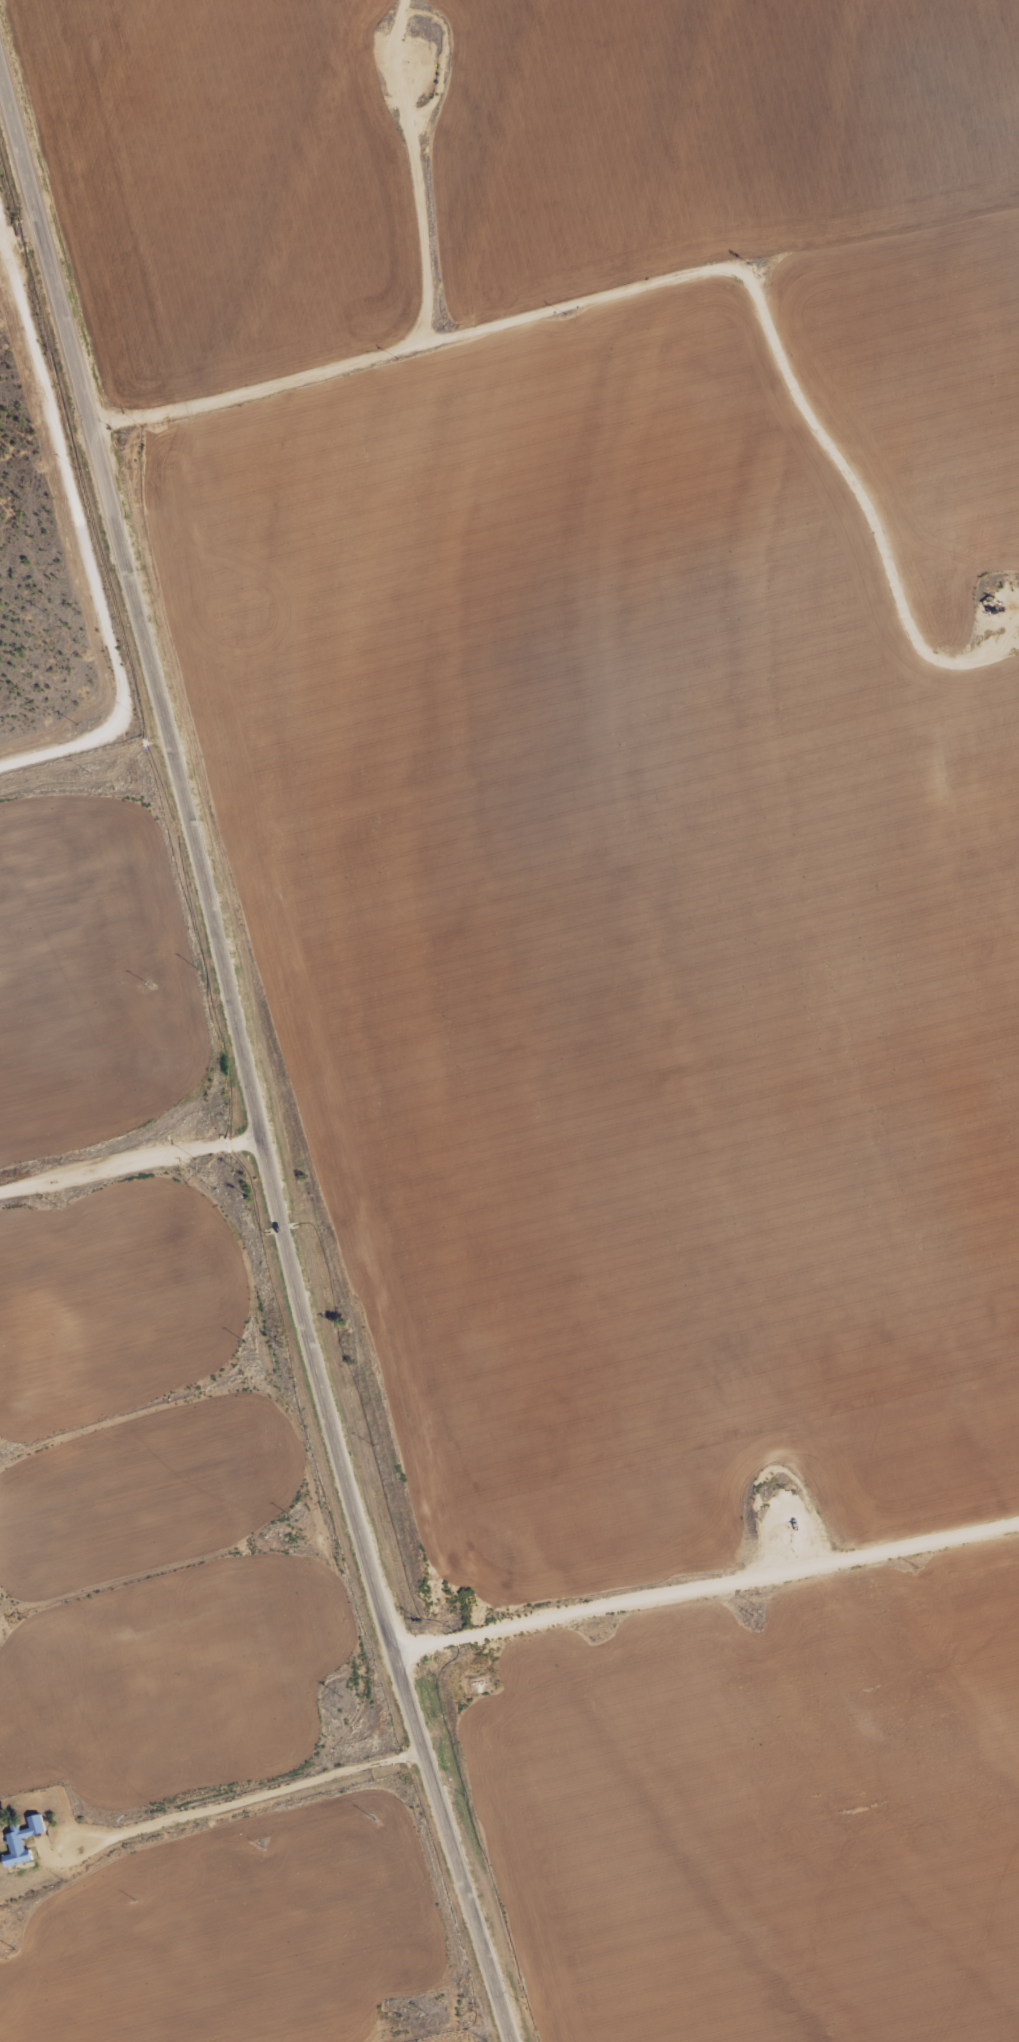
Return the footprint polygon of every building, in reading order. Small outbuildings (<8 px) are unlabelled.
[(47,1832),(43,1813),(20,1818),(23,1830),(8,1833),(12,1853),(4,1855),(6,1866),(34,1860),(31,1848),(26,1849),(24,1837),(47,1832)]
